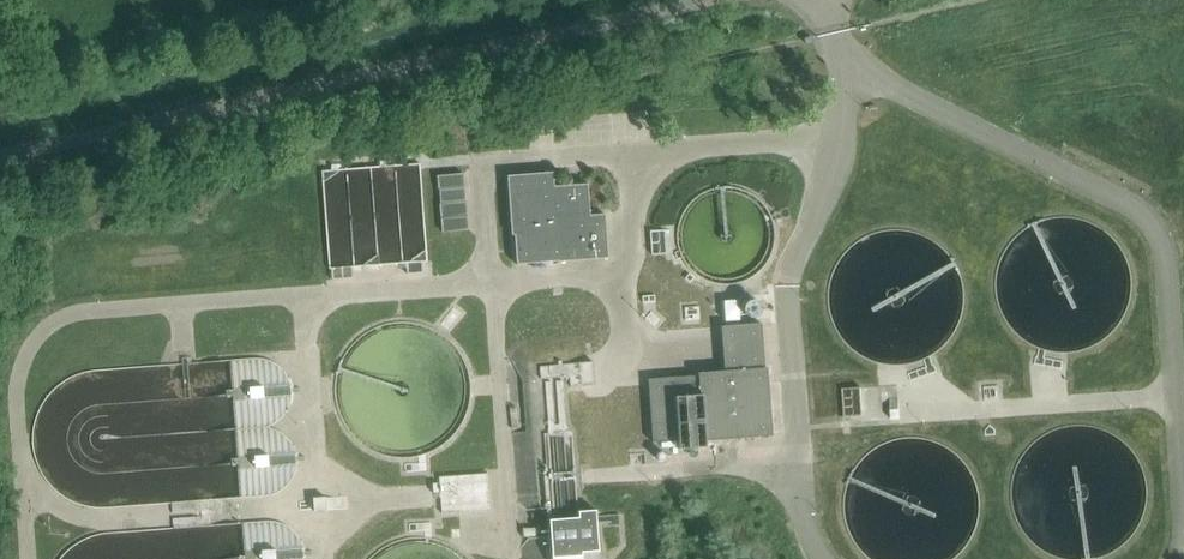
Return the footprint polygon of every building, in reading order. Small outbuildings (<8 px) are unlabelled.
[(331,264),(428,259),(422,162),(325,167),(331,264)] [(437,175),(442,232),(468,229),(463,173),(437,175)] [(518,264),(518,261),(558,258),(558,261),(608,258),(605,213),(588,215),(585,185),(587,184),(587,183),(554,186),(553,179),(546,179),(545,173),(508,176),(508,177),(511,177),(512,193),(510,193),(510,194),(512,194),(515,234),(514,234),(516,264),(518,264)] [(738,300),(724,301),(725,321),(739,320),(738,300)] [(594,363),(540,368),(541,379),(570,377),(571,388),(596,385),(594,363)] [(698,376),(648,380),(653,442),(679,440),(679,447),(704,446),(704,441),(771,436),(766,369),(764,369),(724,372),(698,374),(698,376)] [(262,384),(248,385),(249,398),(263,397),(262,384)] [(267,453),(253,454),(254,467),(268,466),(267,453)] [(438,475),(440,511),(494,508),(492,472),(438,475)] [(313,498),(314,512),(326,511),(325,497),(313,498)] [(582,553),(599,551),(595,510),(577,512),(578,517),(549,520),(553,558),(578,556),(582,556),(582,553)] [(260,548),(260,558),(275,558),(274,547),(260,548)]
